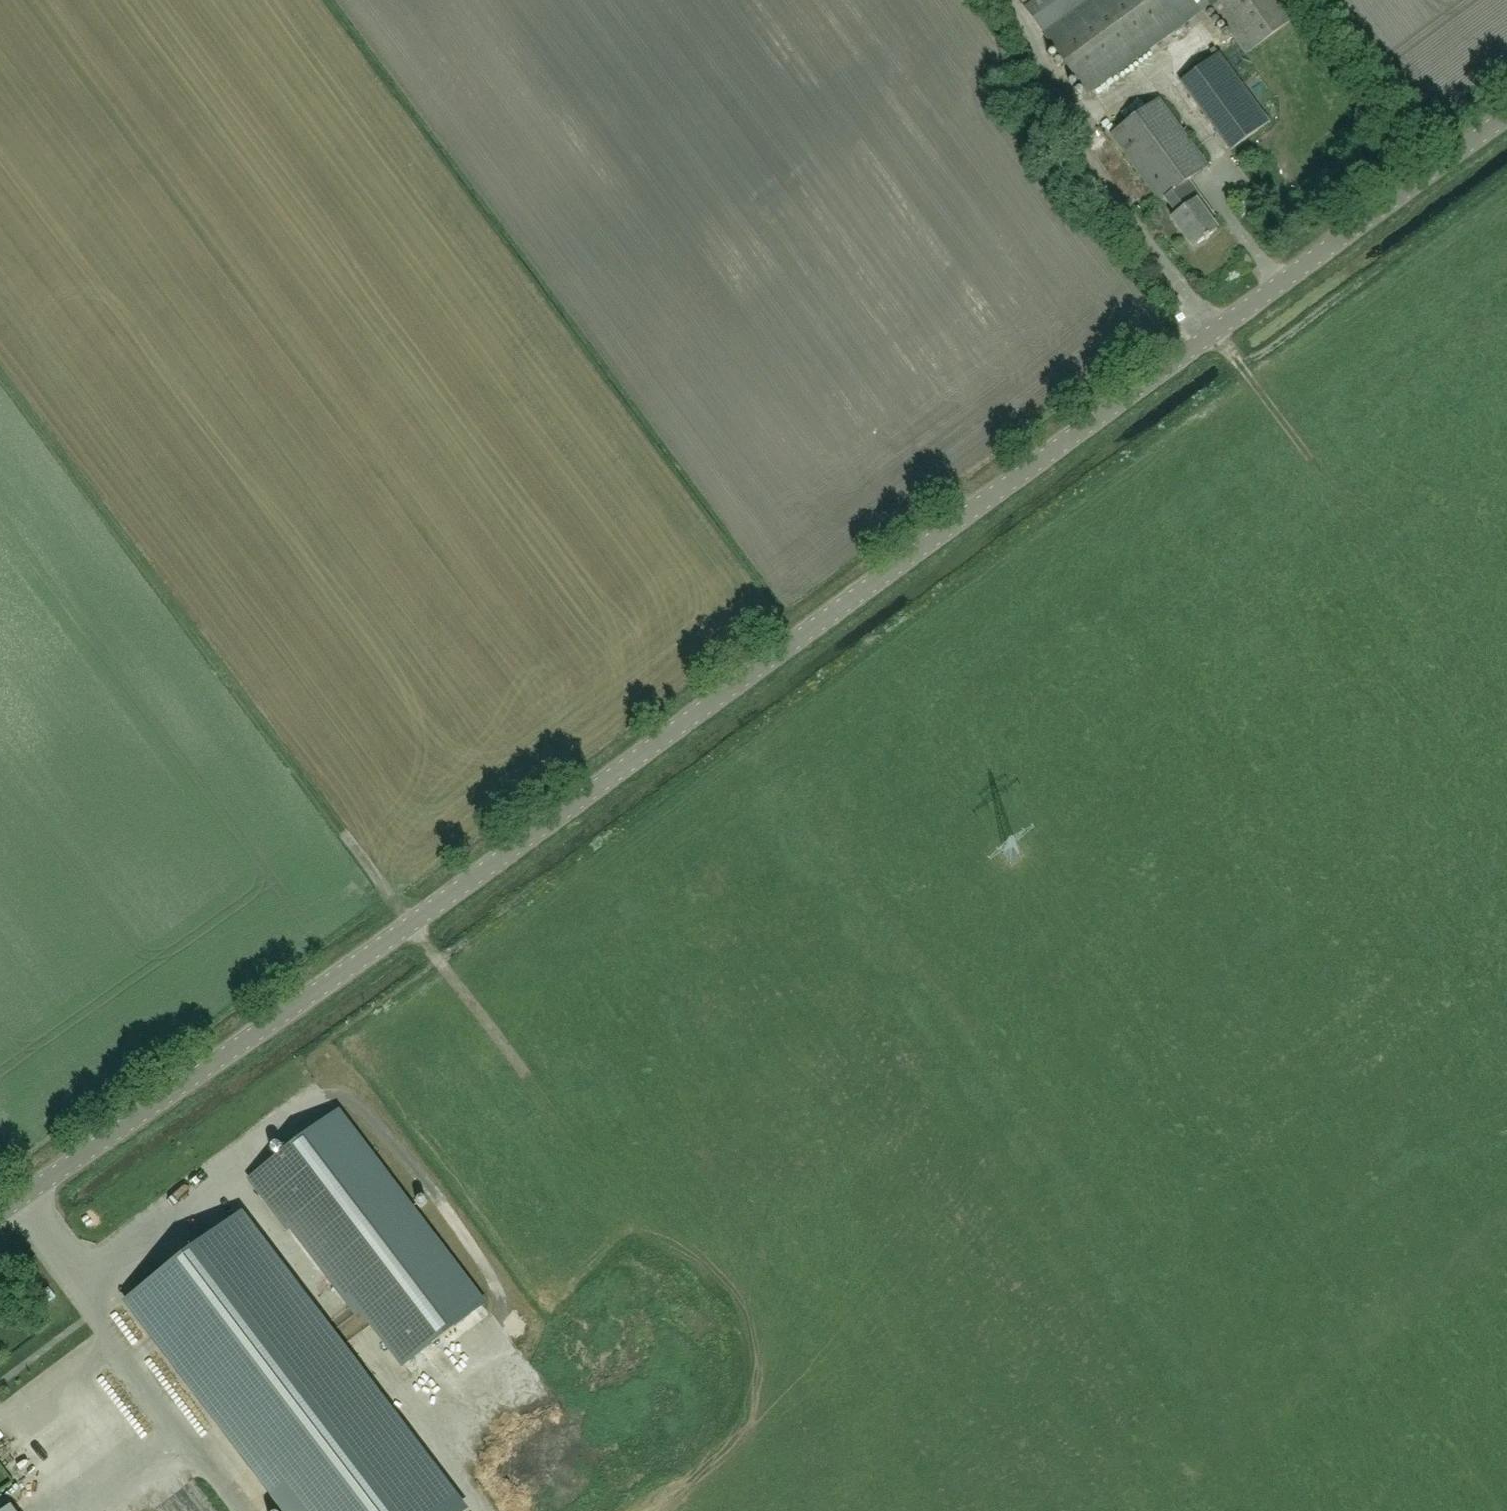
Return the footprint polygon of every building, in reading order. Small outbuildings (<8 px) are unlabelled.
[(1044,28),(1090,92),(1186,22),(1184,19),(1201,7),(1195,0),(1084,0),(1044,28)] [(1299,15),(1288,0),(1209,0),(1248,53),(1299,15)] [(1160,201),(1166,197),(1181,186),(1209,165),(1160,97),(1111,133),(1160,201)] [(1181,186),(1166,197),(1178,213),(1172,217),(1193,246),(1218,228),(1197,199),(1193,202),(1181,186)] [(482,1305),(337,1114),(276,1160),(282,1167),(277,1171),(279,1175),(258,1191),(287,1231),(297,1223),(405,1364),(482,1305)] [(240,1215),(128,1301),(288,1510),(463,1510),(464,1510),(240,1215)] [(10,1485),(0,1492),(0,1510),(27,1510),(10,1485)]
